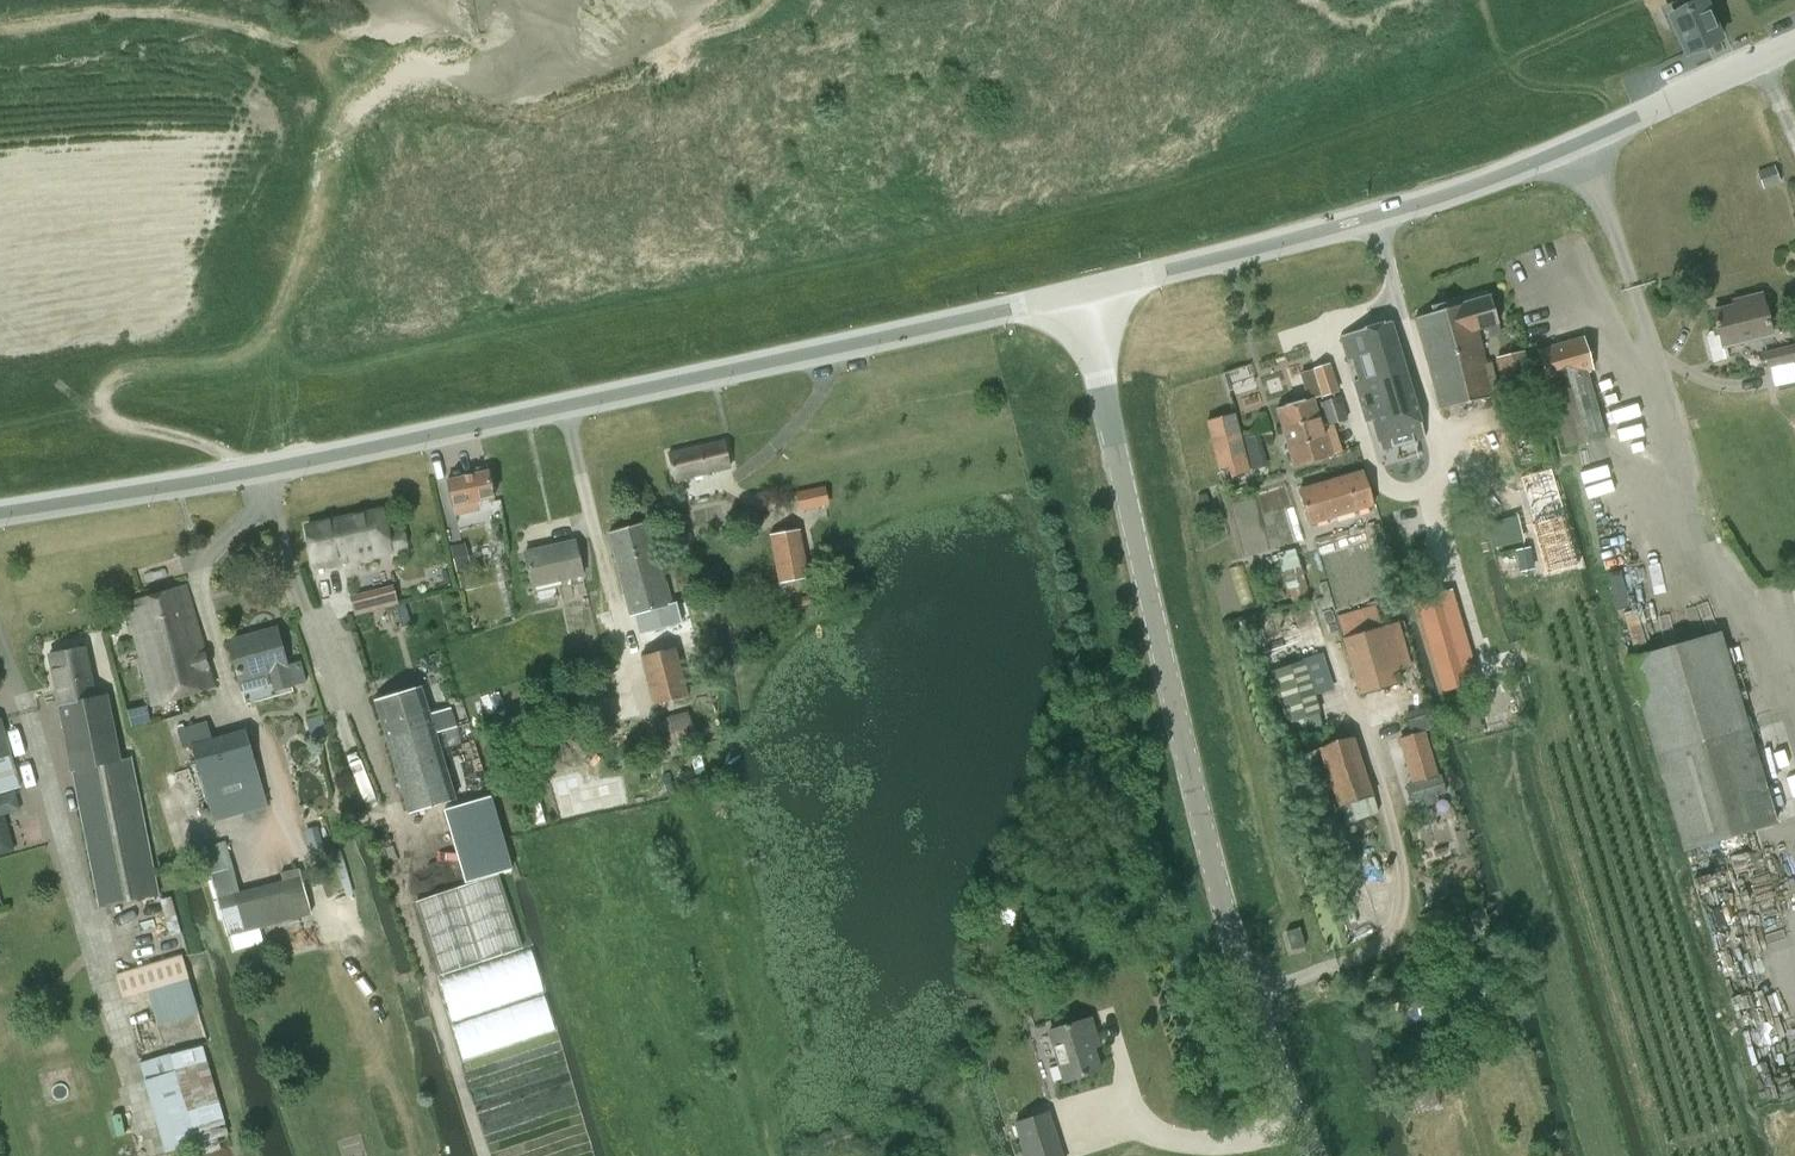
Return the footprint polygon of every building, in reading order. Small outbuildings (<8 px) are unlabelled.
[(1666,8),(1677,32),(1686,54),(1688,54),(1719,40),(1721,39),(1718,34),(1703,0),(1685,0),(1666,8)] [(1757,171),(1762,187),(1762,189),(1781,184),(1775,165),(1773,166),(1757,171)] [(1491,295),(1460,305),(1471,349),(1468,350),(1469,355),(1472,355),(1483,399),(1492,396),(1499,394),(1492,362),(1485,364),(1477,330),(1498,324),(1491,295)] [(1744,304),(1714,311),(1719,330),(1709,332),(1707,336),(1713,362),(1728,358),(1725,345),(1771,334),(1761,295),(1743,299),(1744,304)] [(1440,409),(1483,399),(1472,355),(1469,355),(1468,350),(1471,349),(1460,305),(1415,319),(1440,409)] [(1380,450),(1425,437),(1421,422),(1392,322),(1341,337),(1367,430),(1374,428),(1380,450)] [(1567,448),(1605,437),(1586,372),(1594,370),(1584,337),(1539,350),(1548,384),(1567,448)] [(1794,362),(1794,344),(1764,352),(1767,368),(1794,362)] [(1523,352),(1497,358),(1504,390),(1531,384),(1523,352)] [(1328,427),(1347,421),(1340,396),(1321,403),(1328,427)] [(1315,398),(1276,409),(1282,429),(1320,417),(1315,398)] [(1231,477),(1252,471),(1246,447),(1243,439),(1237,413),(1207,421),(1220,470),(1228,468),(1231,477)] [(1320,417),(1282,429),(1293,466),(1331,454),(1320,417)] [(1255,436),(1243,439),(1246,447),(1257,444),(1255,436)] [(675,481),(731,468),(725,441),(669,454),(675,481)] [(1551,469),(1521,478),(1535,524),(1532,525),(1546,574),(1579,565),(1551,469)] [(1310,524),(1373,505),(1363,470),(1299,489),(1310,524)] [(489,472),(449,481),(456,515),(470,511),(468,503),(494,497),(489,472)] [(385,512),(307,526),(316,568),(345,562),(355,560),(356,565),(360,564),(359,559),(360,559),(393,552),(393,551),(407,548),(403,529),(389,532),(385,512)] [(651,522),(610,532),(632,615),(662,609),(673,606),(651,522)] [(778,583),(810,578),(801,530),(770,535),(778,583)] [(533,587),(584,575),(576,540),(526,552),(533,587)] [(1515,550),(1519,568),(1520,572),(1535,569),(1534,564),(1530,547),(1515,550)] [(188,587),(136,601),(128,603),(155,703),(214,686),(188,587)] [(795,598),(797,607),(812,604),(810,595),(795,598)] [(1384,626),(1346,637),(1360,697),(1400,685),(1384,626)] [(252,635),(230,641),(240,678),(268,671),(272,685),(274,691),(277,691),(294,686),(306,683),(301,662),(288,665),(278,628),(258,633),(252,635)] [(1682,847),(1776,819),(1720,632),(1627,659),(1682,847)] [(86,647),(52,653),(61,701),(95,695),(86,647)] [(671,648),(641,655),(654,705),(688,695),(677,647),(671,648)] [(1302,662),(1270,672),(1281,707),(1315,696),(1335,690),(1324,652),(1301,659),(1302,662)] [(1461,661),(1434,668),(1441,692),(1467,685),(1461,661)] [(422,689),(377,702),(410,813),(456,799),(441,751),(436,733),(444,730),(456,727),(451,709),(430,715),(422,689)] [(95,695),(61,701),(73,767),(120,759),(108,693),(95,695)] [(1411,735),(1398,739),(1412,784),(1408,785),(1413,802),(1424,798),(1426,806),(1438,802),(1436,794),(1446,791),(1441,775),(1438,776),(1424,731),(1430,729),(1425,715),(1407,720),(1411,735)] [(11,753),(1,719),(0,720),(0,791),(20,787),(11,753)] [(211,738),(190,744),(213,822),(268,807),(246,729),(211,738)] [(1312,816),(1375,797),(1357,738),(1294,757),(1312,816)] [(648,791),(638,756),(577,774),(584,798),(624,786),(627,797),(648,791)] [(120,759),(73,767),(100,906),(158,895),(132,757),(120,759)] [(492,793),(441,808),(464,884),(514,868),(492,793)] [(304,830),(311,851),(323,847),(317,826),(304,830)] [(498,874),(416,902),(440,975),(523,947),(498,874)] [(1429,949),(1490,933),(1480,900),(1420,916),(1429,949)] [(1292,950),(1305,947),(1300,927),(1287,931),(1292,950)] [(124,995),(187,976),(182,956),(118,975),(124,995)] [(1064,1081),(1100,1069),(1092,1042),(1098,1040),(1091,1019),(1049,1032),(1064,1081)] [(145,1080),(166,1152),(230,1133),(205,1043),(172,1053),(140,1062),(146,1080),(145,1080)] [(1049,1113),(1016,1124),(1026,1155),(1063,1155),(1049,1113)]
